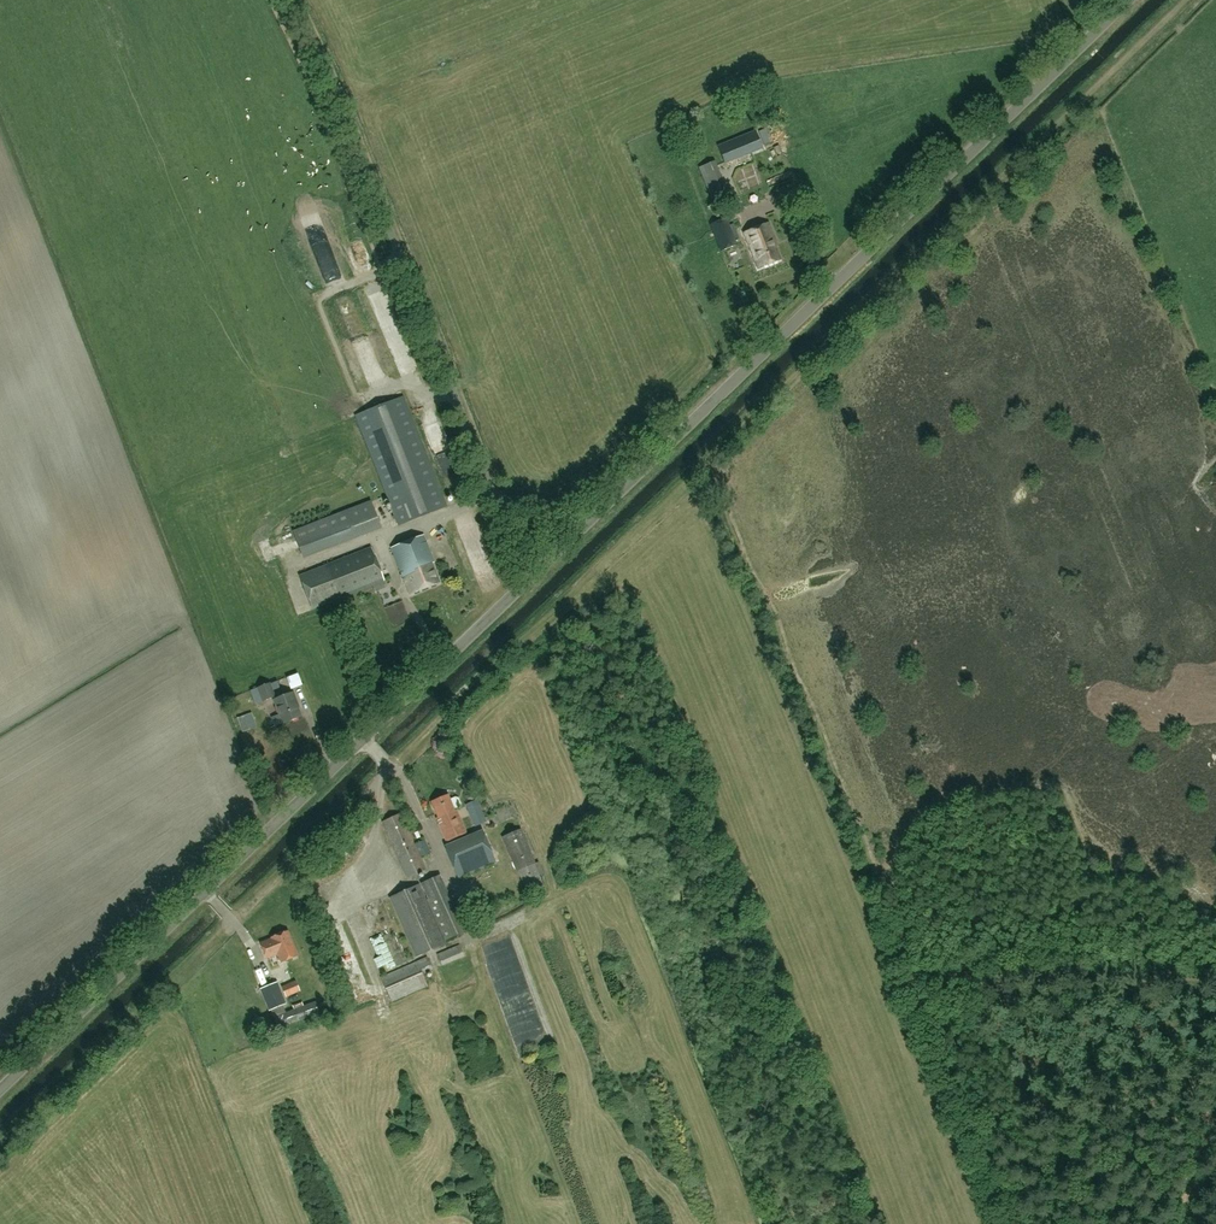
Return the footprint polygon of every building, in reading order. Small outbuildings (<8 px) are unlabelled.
[(724,163),(732,160),(725,144),(718,147),(724,163)] [(731,230),(726,217),(709,223),(719,250),(737,244),(731,230)] [(773,242),(775,241),(776,241),(768,221),(743,231),(757,268),(779,259),(773,242)] [(446,506),(403,396),(359,413),(355,415),(393,513),(397,525),(446,506)] [(297,531),(305,556),(384,531),(378,512),(351,520),(349,514),(297,531)] [(422,534),(390,547),(409,594),(439,582),(431,563),(433,562),(422,534)] [(386,586),(371,547),(298,575),(311,609),(372,585),(374,591),(386,586)] [(257,687),(263,701),(274,696),(268,682),(257,687)] [(296,701),(292,691),(273,699),(282,723),(301,716),(295,701),(296,701)] [(454,810),(454,808),(459,806),(460,803),(458,798),(455,797),(449,799),(447,793),(430,800),(438,818),(436,819),(446,841),(466,832),(456,809),(454,810)] [(476,799),(466,804),(475,825),(485,821),(476,799)] [(413,844),(400,813),(382,821),(407,876),(424,868),(420,858),(413,844)] [(520,829),(501,837),(516,871),(518,870),(527,893),(543,886),(538,875),(543,873),(538,861),(535,863),(520,829)] [(475,838),(487,866),(496,862),(484,834),(475,838)] [(430,852),(424,840),(415,844),(421,856),(430,852)] [(445,943),(418,884),(389,897),(415,956),(445,943)] [(271,937),(271,939),(260,943),(266,958),(277,953),(281,962),(297,955),(287,931),(271,937)] [(437,954),(439,960),(441,965),(463,956),(458,945),(437,954)] [(398,966),(390,950),(378,956),(387,972),(398,966)] [(349,970),(363,966),(360,956),(346,960),(349,970)] [(432,969),(426,957),(380,977),(390,1001),(427,985),(422,974),(432,969)] [(288,995),(303,989),(298,979),(284,985),(288,995)] [(269,1010),(285,1003),(276,982),(260,988),(269,1010)] [(274,1017),(278,1027),(319,1012),(315,1002),(274,1017)]
